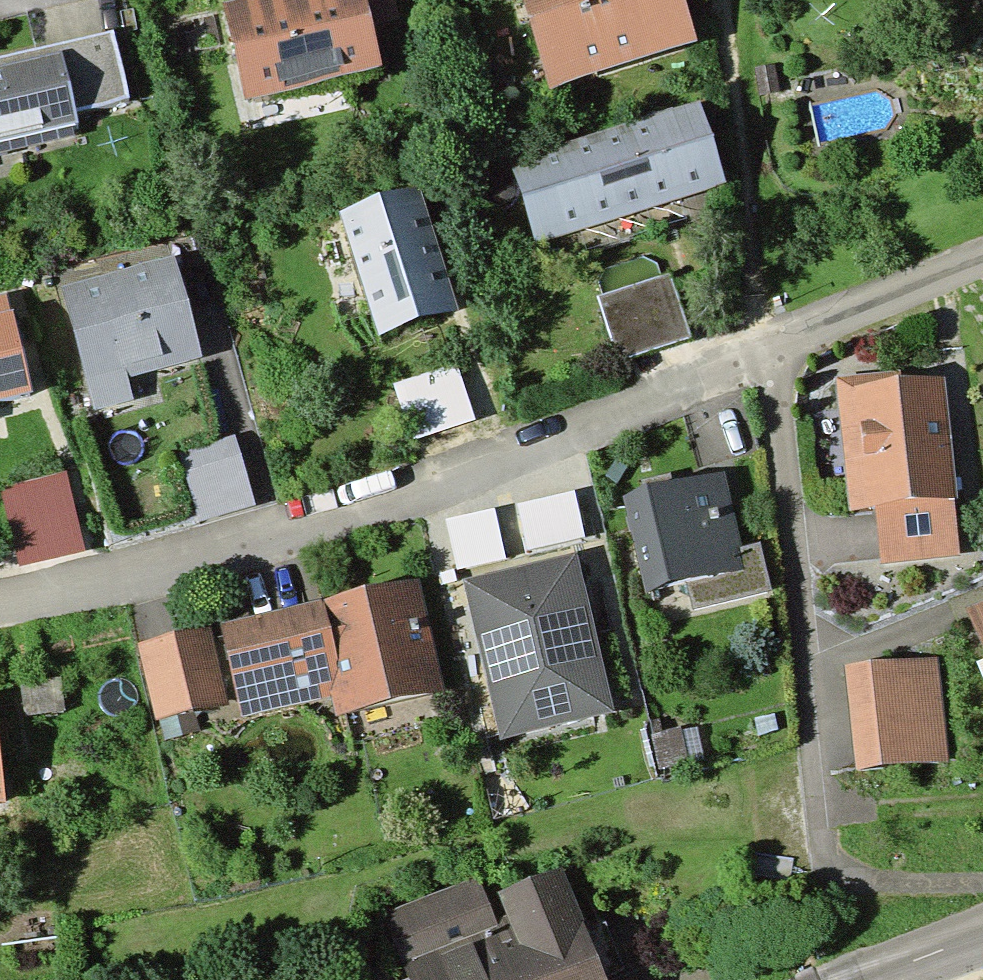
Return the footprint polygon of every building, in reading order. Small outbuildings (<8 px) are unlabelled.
[(240,12),(261,96),(390,64),(381,26),(405,20),(400,0),(289,0),(240,12)] [(560,94),(699,55),(684,0),(534,0),(560,94)] [(64,62),(77,113),(134,100),(120,41),(63,55),(64,62)] [(0,77),(0,144),(79,126),(77,113),(64,62),(0,77)] [(706,115),(526,174),(548,242),(729,183),(706,115)] [(466,319),(428,199),(321,232),(350,322),(385,312),(394,342),(466,319)] [(183,264),(73,294),(108,421),(172,403),(164,376),(211,363),(183,264)] [(679,291),(614,308),(629,364),(694,347),(679,291)] [(13,322),(0,325),(0,396),(28,389),(13,322)] [(464,373),(406,391),(424,447),(482,428),(464,373)] [(827,398),(835,511),(860,509),(930,504),(922,391),(827,398)] [(732,487),(665,504),(688,595),(703,591),(710,618),(787,599),(776,552),(750,558),(732,487)] [(930,504),(860,509),(863,558),(934,553),(930,504)] [(609,707),(575,562),(477,584),(511,729),(609,707)] [(430,591),(237,634),(253,704),(257,722),(351,700),(356,721),(455,699),(430,591)] [(956,614),(982,682),(982,603),(956,614)] [(174,722),(253,704),(237,634),(158,652),(174,722)] [(832,668),(839,763),(931,757),(925,661),(832,668)] [(71,686),(30,690),(32,717),(73,713),(71,686)] [(0,698),(0,808),(12,806),(1,698),(0,698)] [(428,979),(618,979),(580,888),(511,917),(497,883),(404,922),(428,979)]
